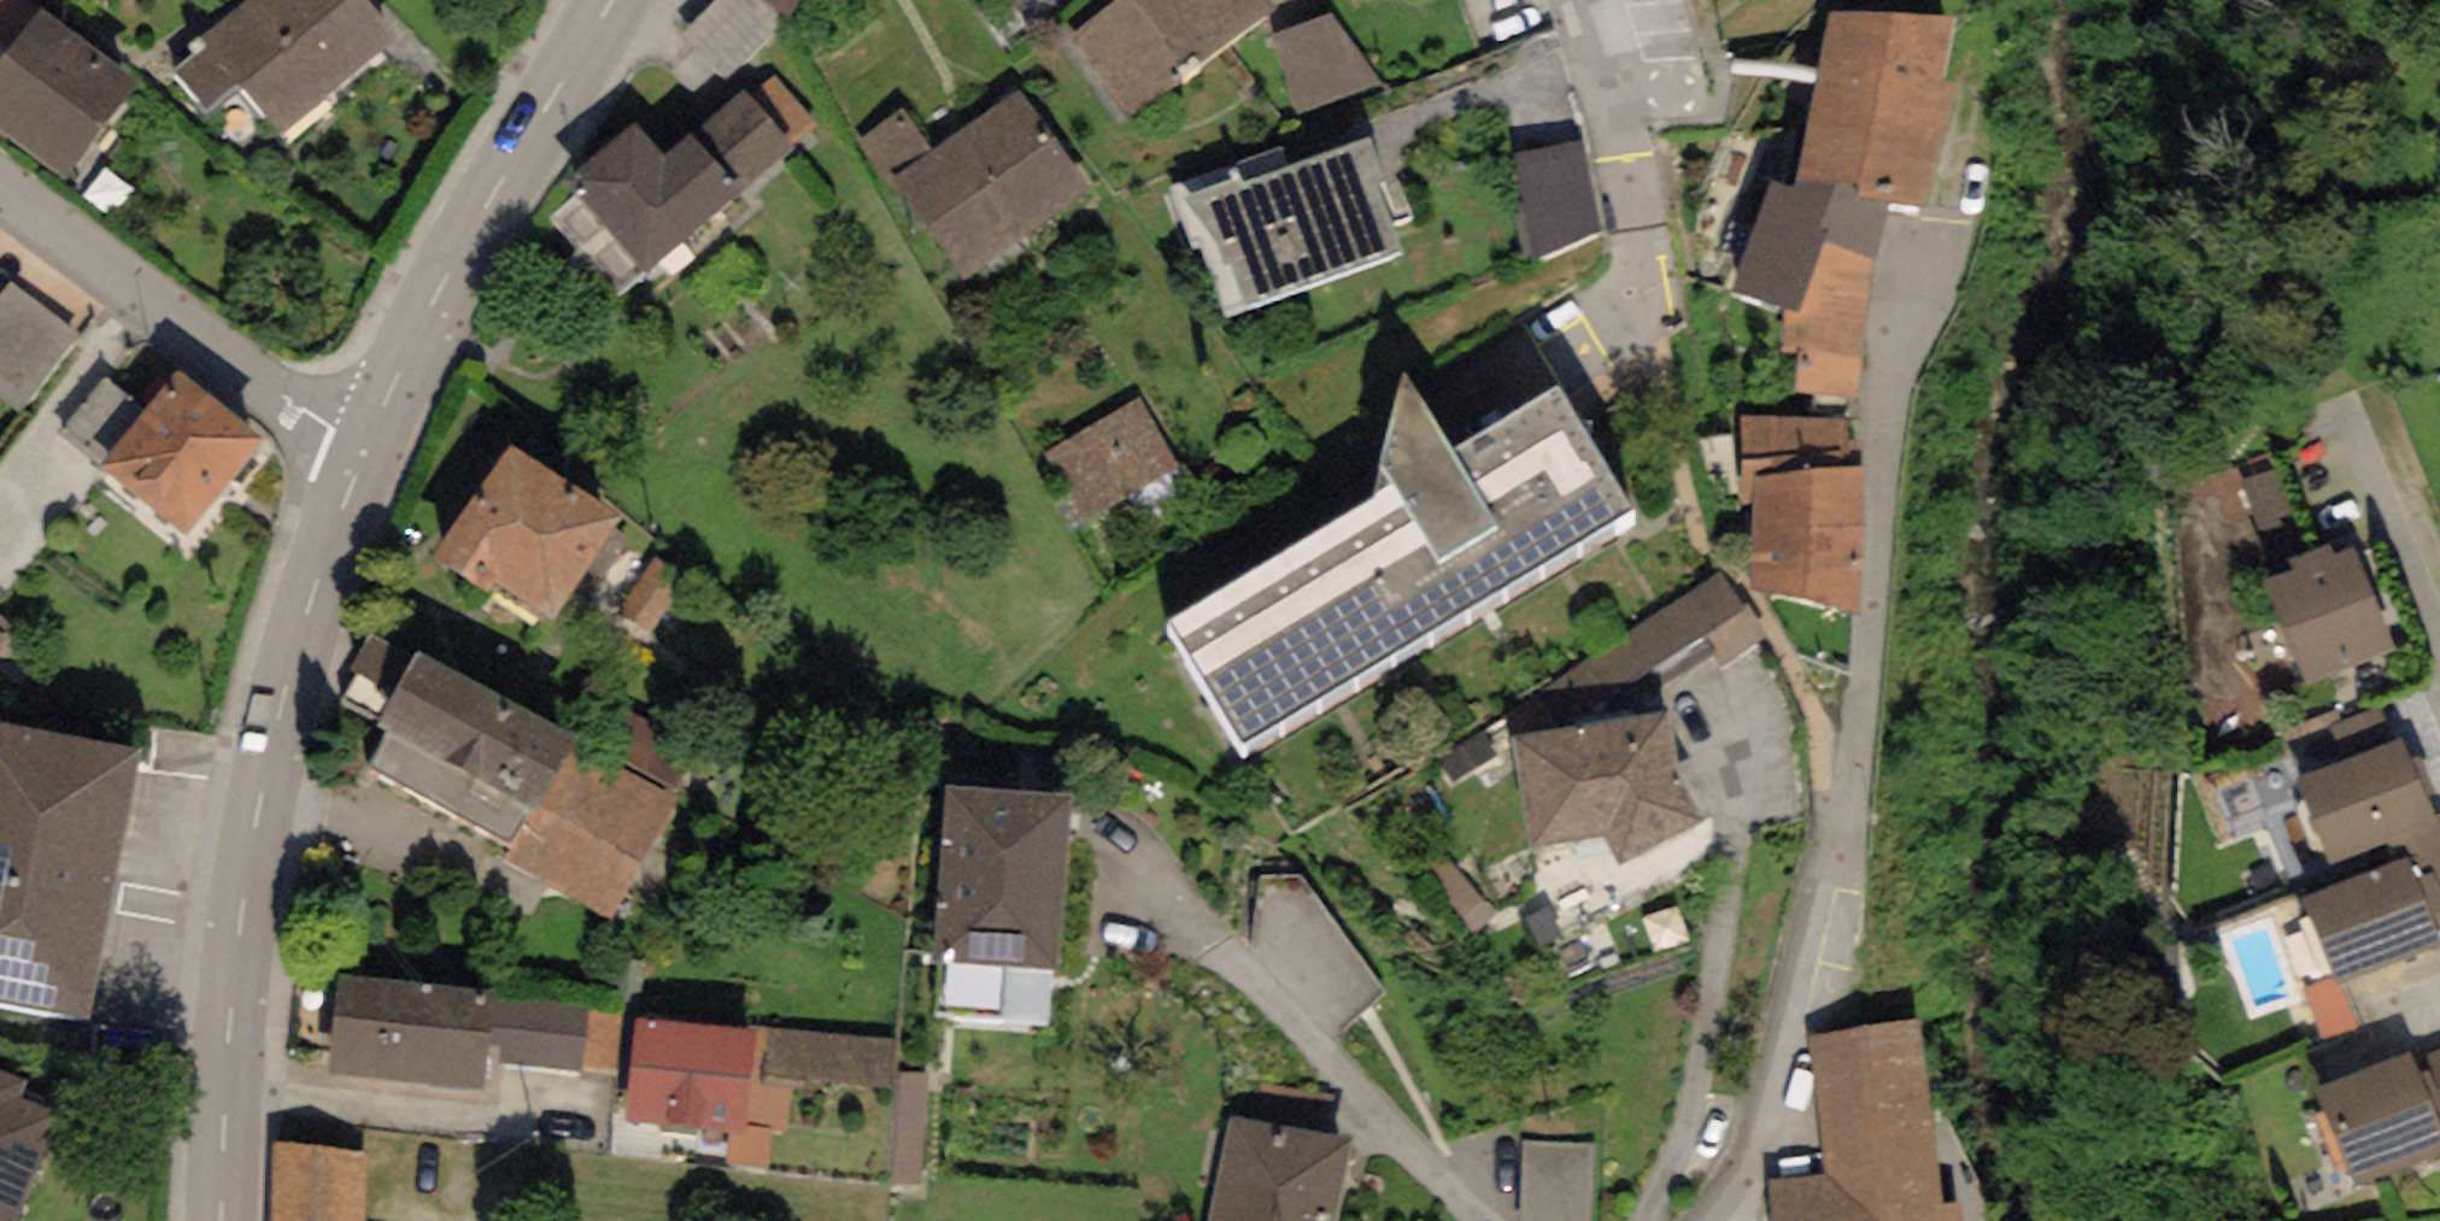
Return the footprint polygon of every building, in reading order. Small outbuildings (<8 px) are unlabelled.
[(39,7),(27,0),(0,0),(0,43),(8,48),(39,7)] [(364,0),(245,0),(198,37),(206,47),(175,72),(203,108),(238,80),(281,133),(397,41),(364,0)] [(789,16),(800,0),(764,0),(789,16)] [(1068,40),(1127,118),(1274,6),(1269,0),(1120,0),(1068,40)] [(1831,16),(1880,17),(1888,0),(1827,0),(1820,16),(1831,16)] [(39,7),(8,48),(0,59),(0,134),(60,183),(139,87),(39,7)] [(1333,15),(1271,41),(1296,116),(1381,82),(1333,15)] [(1831,16),(1817,94),(1951,119),(1961,90),(1943,84),(1959,19),(1880,17),(1831,16)] [(775,79),(750,99),(789,146),(813,125),(775,79)] [(906,108),(858,141),(895,196),(904,190),(965,278),(1090,192),(1020,90),(934,149),(906,108)] [(637,123),(566,182),(643,275),(793,150),(789,146),(750,99),(743,91),(664,156),(637,123)] [(1951,119),(1817,94),(1796,182),(1859,188),(1859,199),(1891,206),(1926,207),(1951,119)] [(252,162),(283,137),(251,97),(220,122),(252,162)] [(1370,139),(1188,201),(1217,243),(1234,307),(1401,251),(1370,139)] [(1582,141),(1515,155),(1532,260),(1599,228),(1582,141)] [(1795,189),(1768,180),(1734,291),(1784,304),(1798,307),(1824,242),(1879,259),(1891,206),(1859,199),(1859,188),(1796,182),(1795,189)] [(1879,259),(1824,242),(1798,307),(1784,304),(1778,354),(1799,358),(1795,390),(1856,399),(1879,259)] [(8,284),(0,294),(0,390),(26,408),(79,336),(8,284)] [(177,370),(101,464),(188,533),(264,439),(177,370)] [(1631,508),(1557,385),(1453,450),(1405,372),(1376,495),(1169,624),(1243,750),(1631,508)] [(1175,462),(1140,401),(1048,453),(1082,514),(1175,462)] [(1755,502),(1756,478),(1864,467),(1861,441),(1846,442),(1847,421),(1743,419),(1741,503),(1755,502)] [(619,516),(509,444),(433,560),(487,595),(497,581),(553,618),(585,569),(596,577),(623,536),(611,528),(619,516)] [(1864,467),(1756,478),(1755,502),(1751,590),(1859,610),(1864,467)] [(654,559),(614,617),(655,645),(695,586),(654,559)] [(2287,706),(2374,673),(2333,565),(2245,599),(2287,706)] [(1721,666),(1764,634),(1721,572),(1505,718),(1513,738),(1665,712),(1660,685),(1712,652),(1721,666)] [(13,626),(0,618),(0,646),(13,626)] [(576,740),(419,649),(412,662),(369,637),(352,666),(361,671),(343,702),(392,731),(370,768),(511,850),(576,740)] [(511,850),(504,862),(609,920),(702,750),(600,696),(576,740),(511,850)] [(1665,712),(1513,738),(1530,848),(1602,836),(1614,870),(1703,821),(1675,772),(1665,712)] [(91,1020),(141,752),(0,726),(0,1003),(91,1020)] [(2308,885),(2416,838),(2378,751),(2270,798),(2308,885)] [(1072,794),(947,785),(934,959),(1060,968),(1072,794)] [(2260,931),(2290,1011),(2402,968),(2371,889),(2260,931)] [(491,994),(340,977),(339,983),(329,1074),(480,1091),(485,1049),(490,1001),(491,994)] [(586,1011),(490,1001),(485,1049),(499,1050),(497,1065),(580,1073),(586,1011)] [(631,1077),(636,1020),(586,1011),(580,1073),(631,1077)] [(1806,1035),(1826,1173),(1767,1179),(1771,1220),(1957,1220),(1955,1204),(1941,1205),(1921,1019),(1806,1035)] [(749,1031),(636,1020),(631,1077),(626,1122),(657,1125),(657,1128),(705,1133),(704,1140),(726,1142),(724,1167),(768,1171),(772,1125),(788,1127),(792,1082),(767,1080),(771,1030),(750,1026),(749,1031)] [(895,1039),(771,1030),(767,1080),(792,1082),(891,1090),(895,1039)] [(2415,1065),(2439,1134),(2439,1056),(2415,1065)] [(2300,1107),(2333,1199),(2439,1160),(2439,1134),(2415,1065),(2300,1107)] [(0,1072),(0,1220),(16,1220),(59,1115),(23,1100),(30,1084),(0,1072)] [(928,1076),(900,1074),(892,1186),(920,1188),(928,1076)] [(1207,1220),(1334,1220),(1350,1139),(1228,1115),(1207,1220)] [(273,1143),(271,1220),(363,1220),(365,1154),(273,1143)] [(1530,1148),(1526,1220),(1591,1220),(1595,1152),(1530,1148)]
